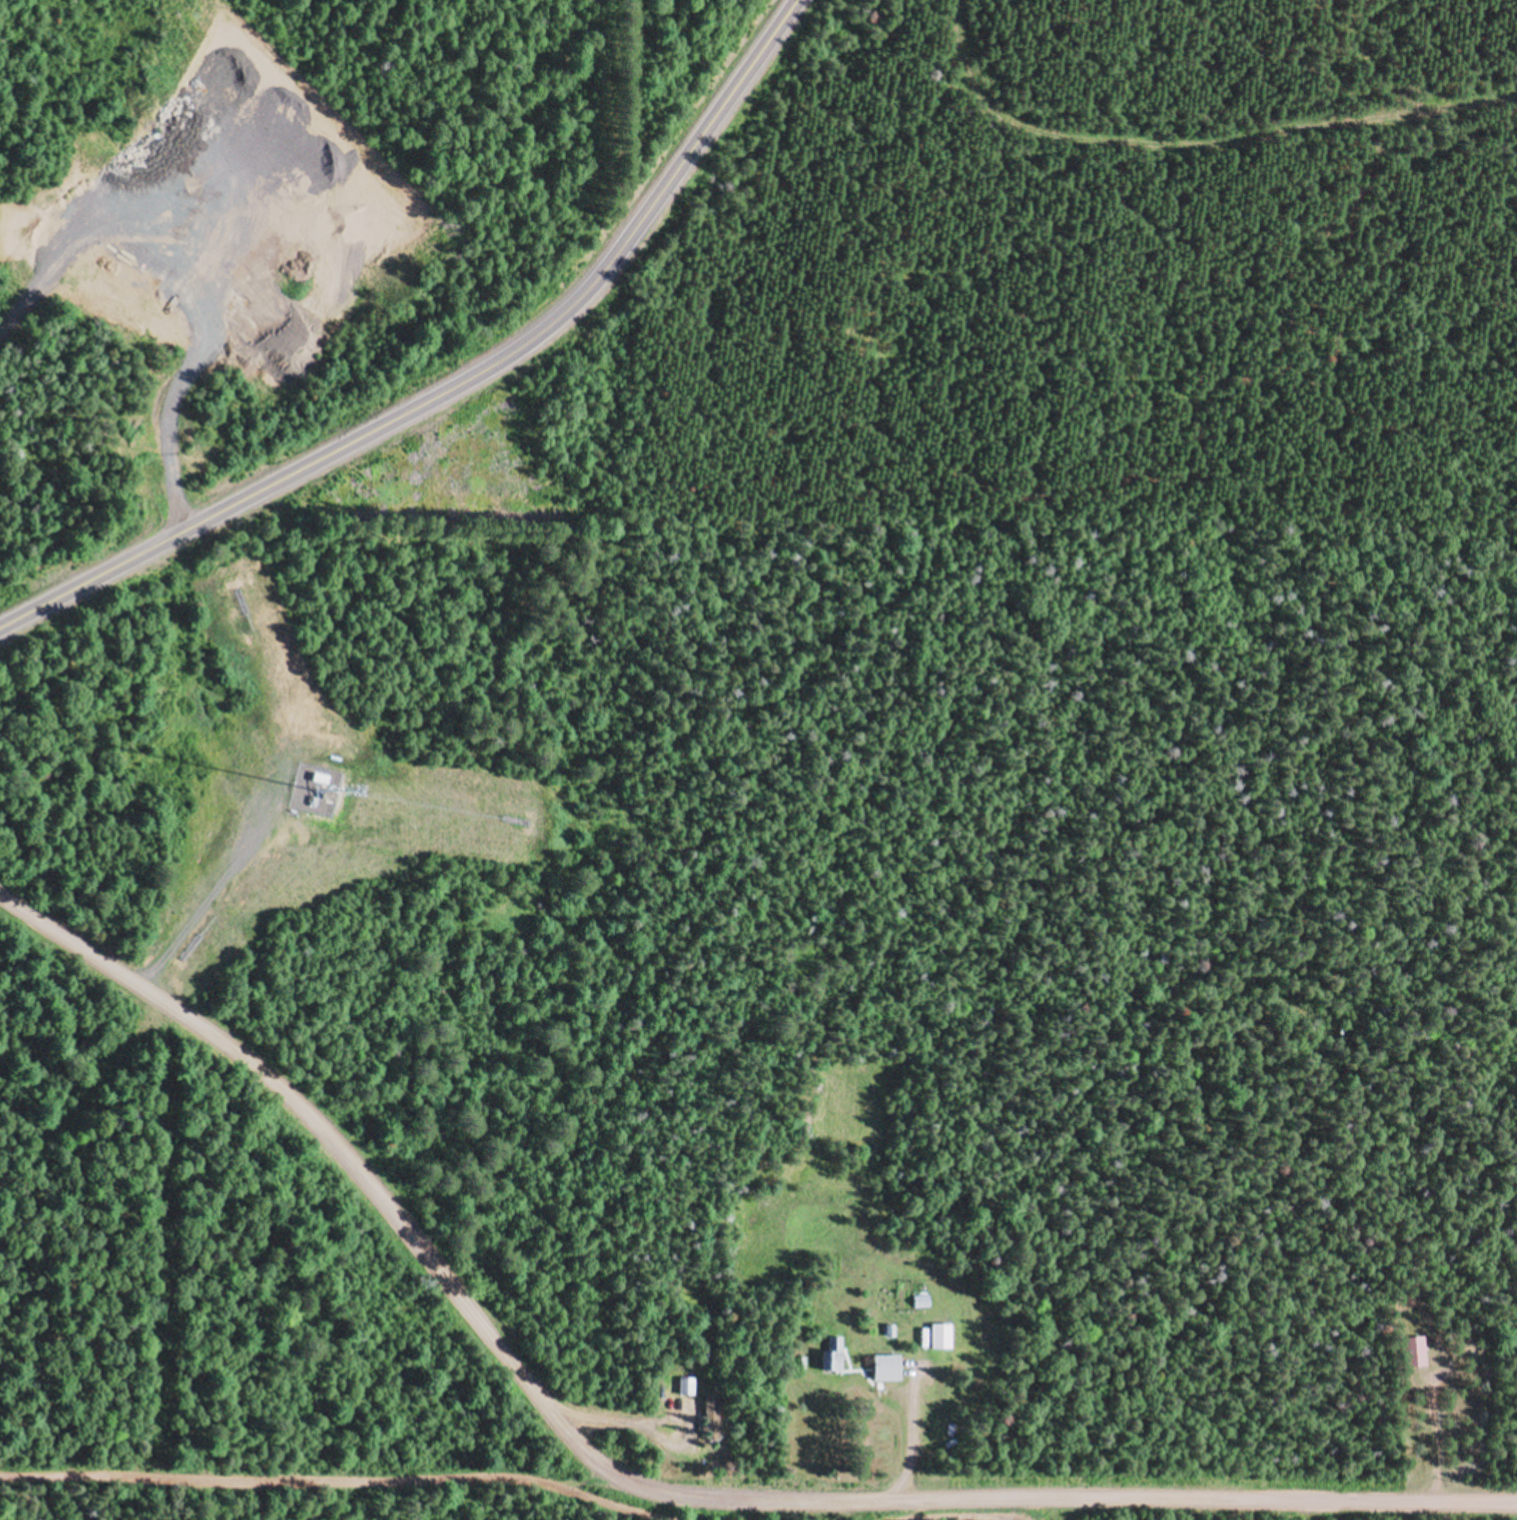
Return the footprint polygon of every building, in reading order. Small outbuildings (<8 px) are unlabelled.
[(933,1350),(951,1350),(951,1327),(933,1327),(933,1350)] [(1420,1338),(1405,1343),(1414,1370),(1429,1365),(1420,1338)] [(844,1375),(844,1340),(832,1340),(832,1354),(823,1354),(823,1375),(844,1375)] [(696,1381),(686,1381),(686,1398),(696,1398),(696,1381)]
